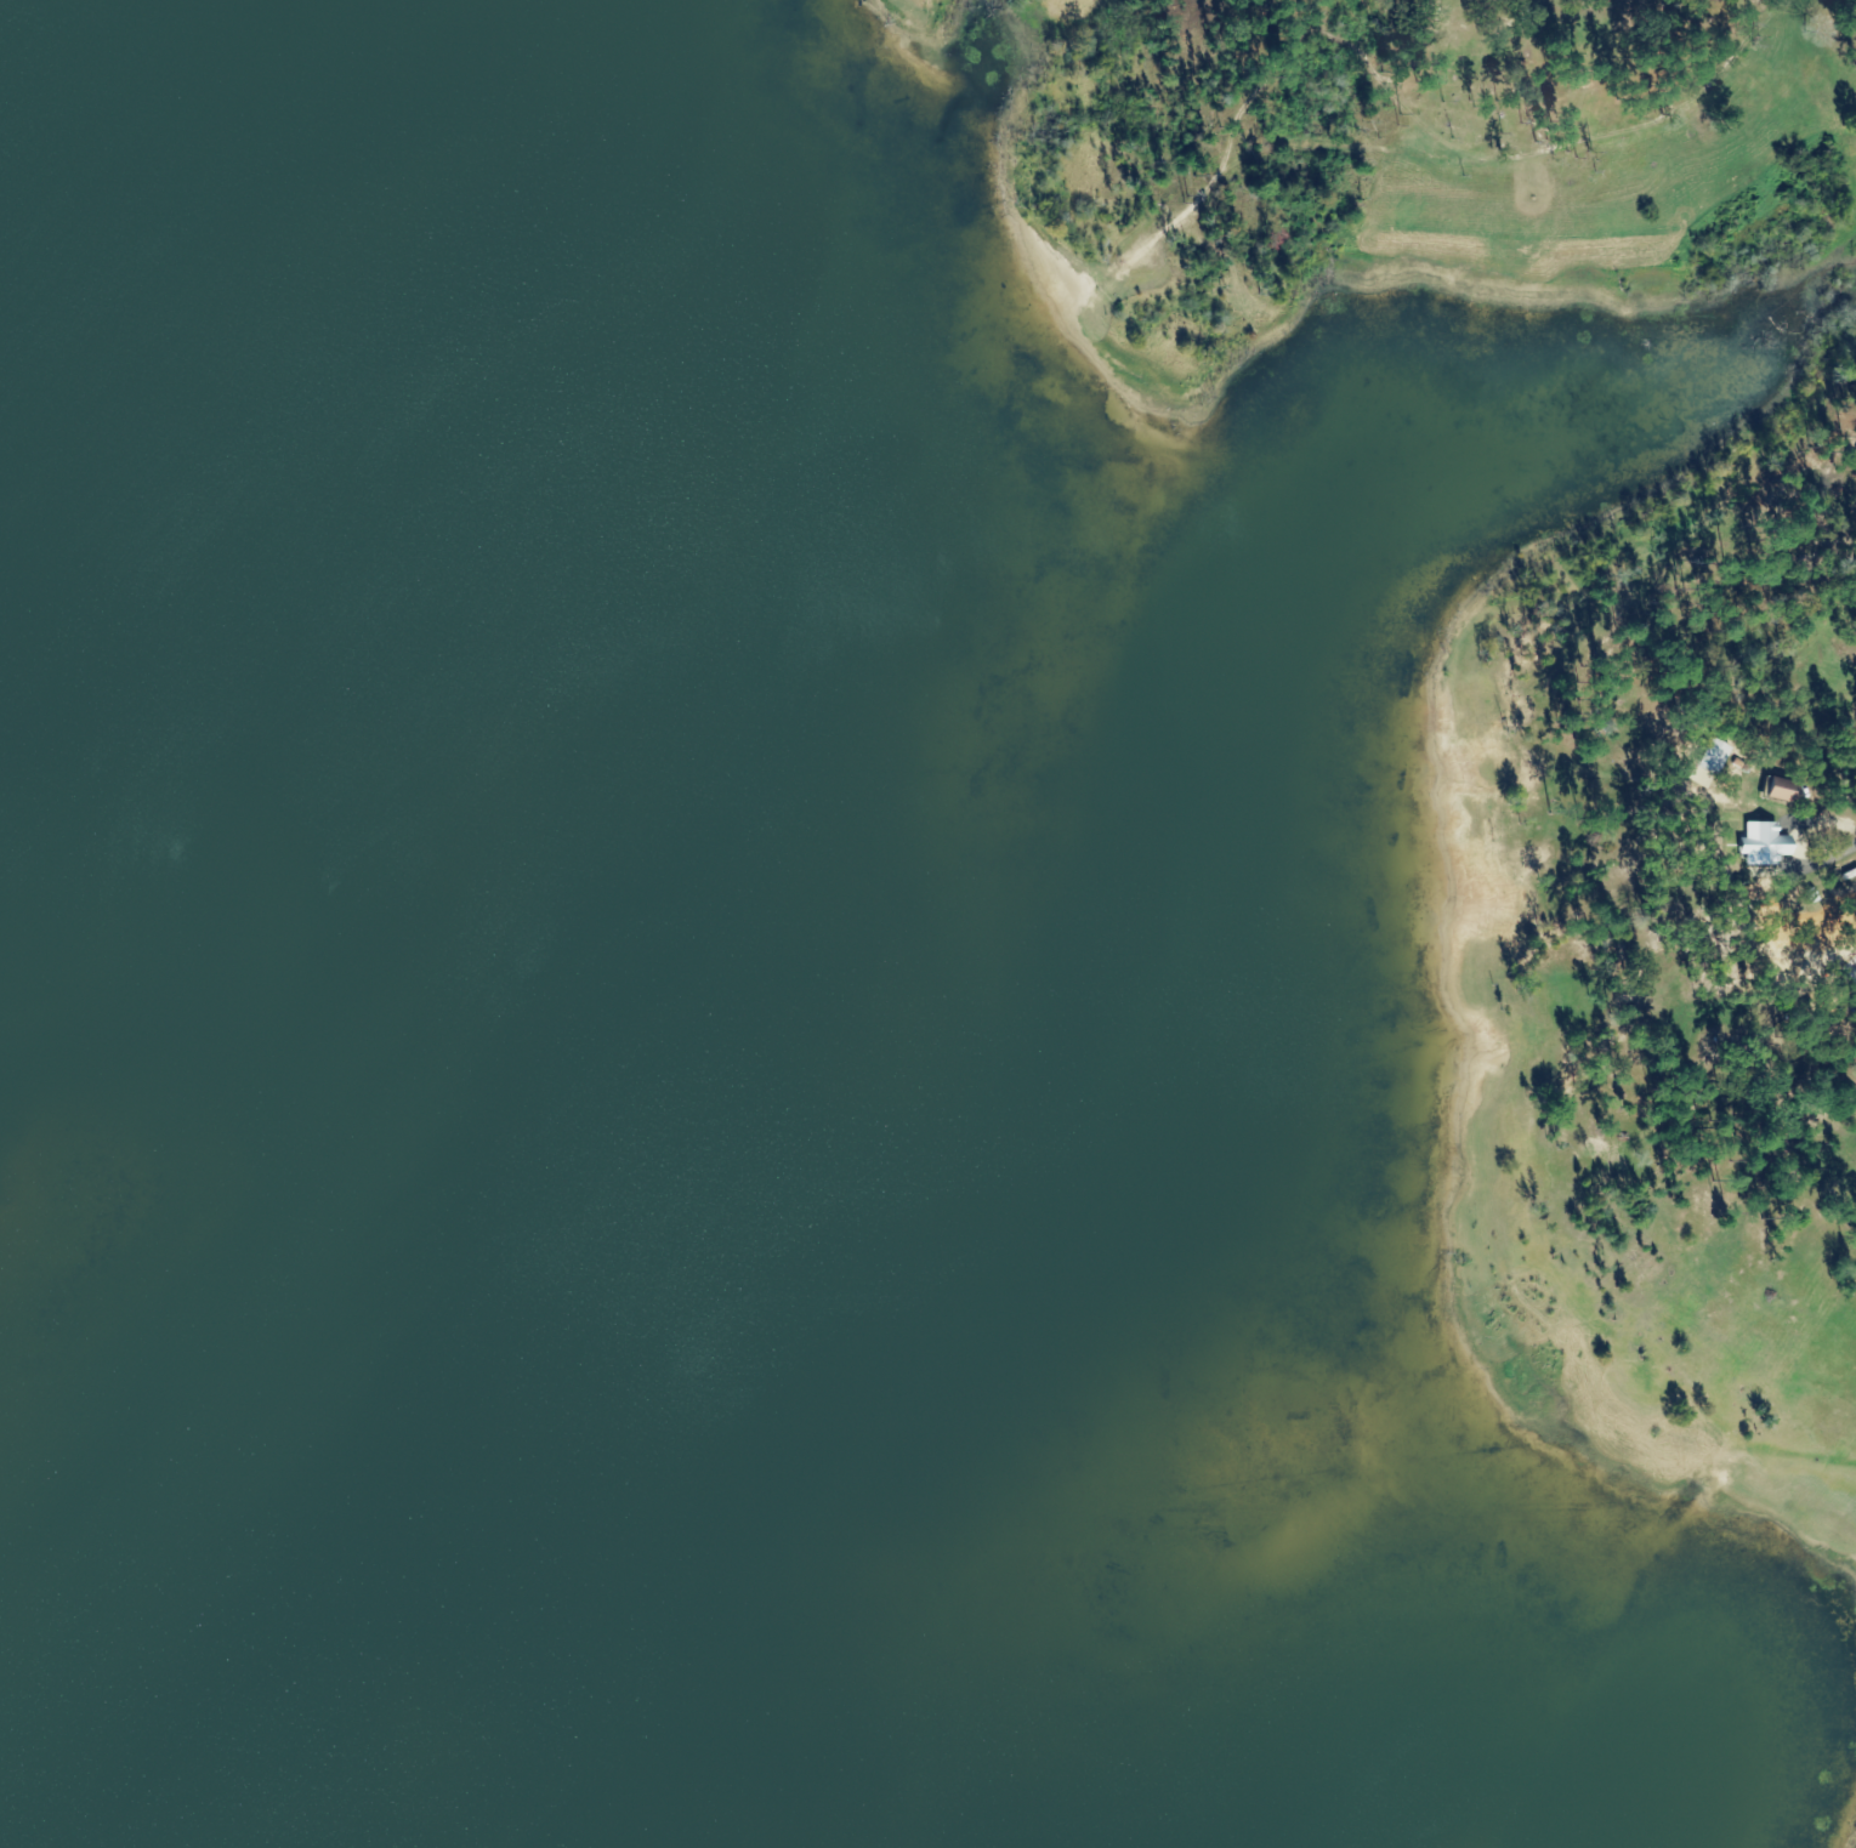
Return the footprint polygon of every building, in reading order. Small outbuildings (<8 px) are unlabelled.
[(1764,797),(1794,804),(1798,786),(1769,778),(1764,797)] [(1791,837),(1778,836),(1778,824),(1746,823),(1745,839),(1738,839),(1738,855),(1746,856),(1746,867),(1778,867),(1778,856),(1791,857),(1791,837)]
